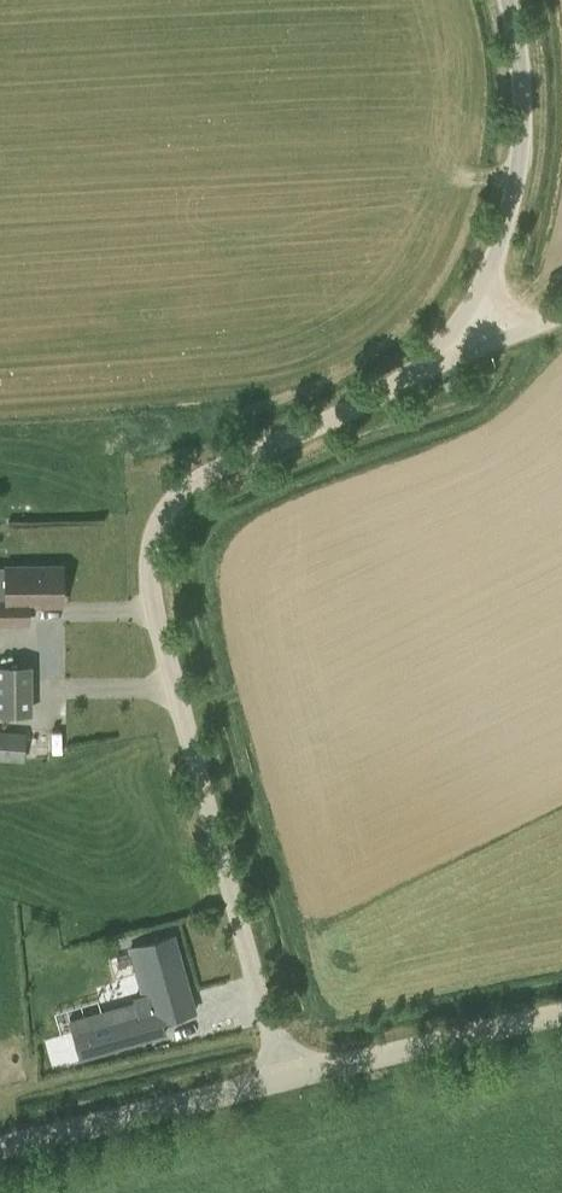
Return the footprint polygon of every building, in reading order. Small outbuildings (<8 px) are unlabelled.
[(444,391),(446,390),(446,391),(455,387),(456,386),(452,374),(439,379),(444,391)] [(5,564),(5,601),(0,601),(0,624),(30,624),(30,603),(62,603),(61,563),(5,564)] [(28,666),(0,666),(0,717),(28,717),(28,666)] [(25,762),(27,732),(0,729),(0,760),(25,762)] [(133,997),(134,1001),(112,1007),(116,1020),(115,1020),(122,1047),(165,1035),(161,1020),(194,1010),(186,982),(184,982),(176,954),(178,953),(173,935),(129,947),(142,995),(133,997)]
